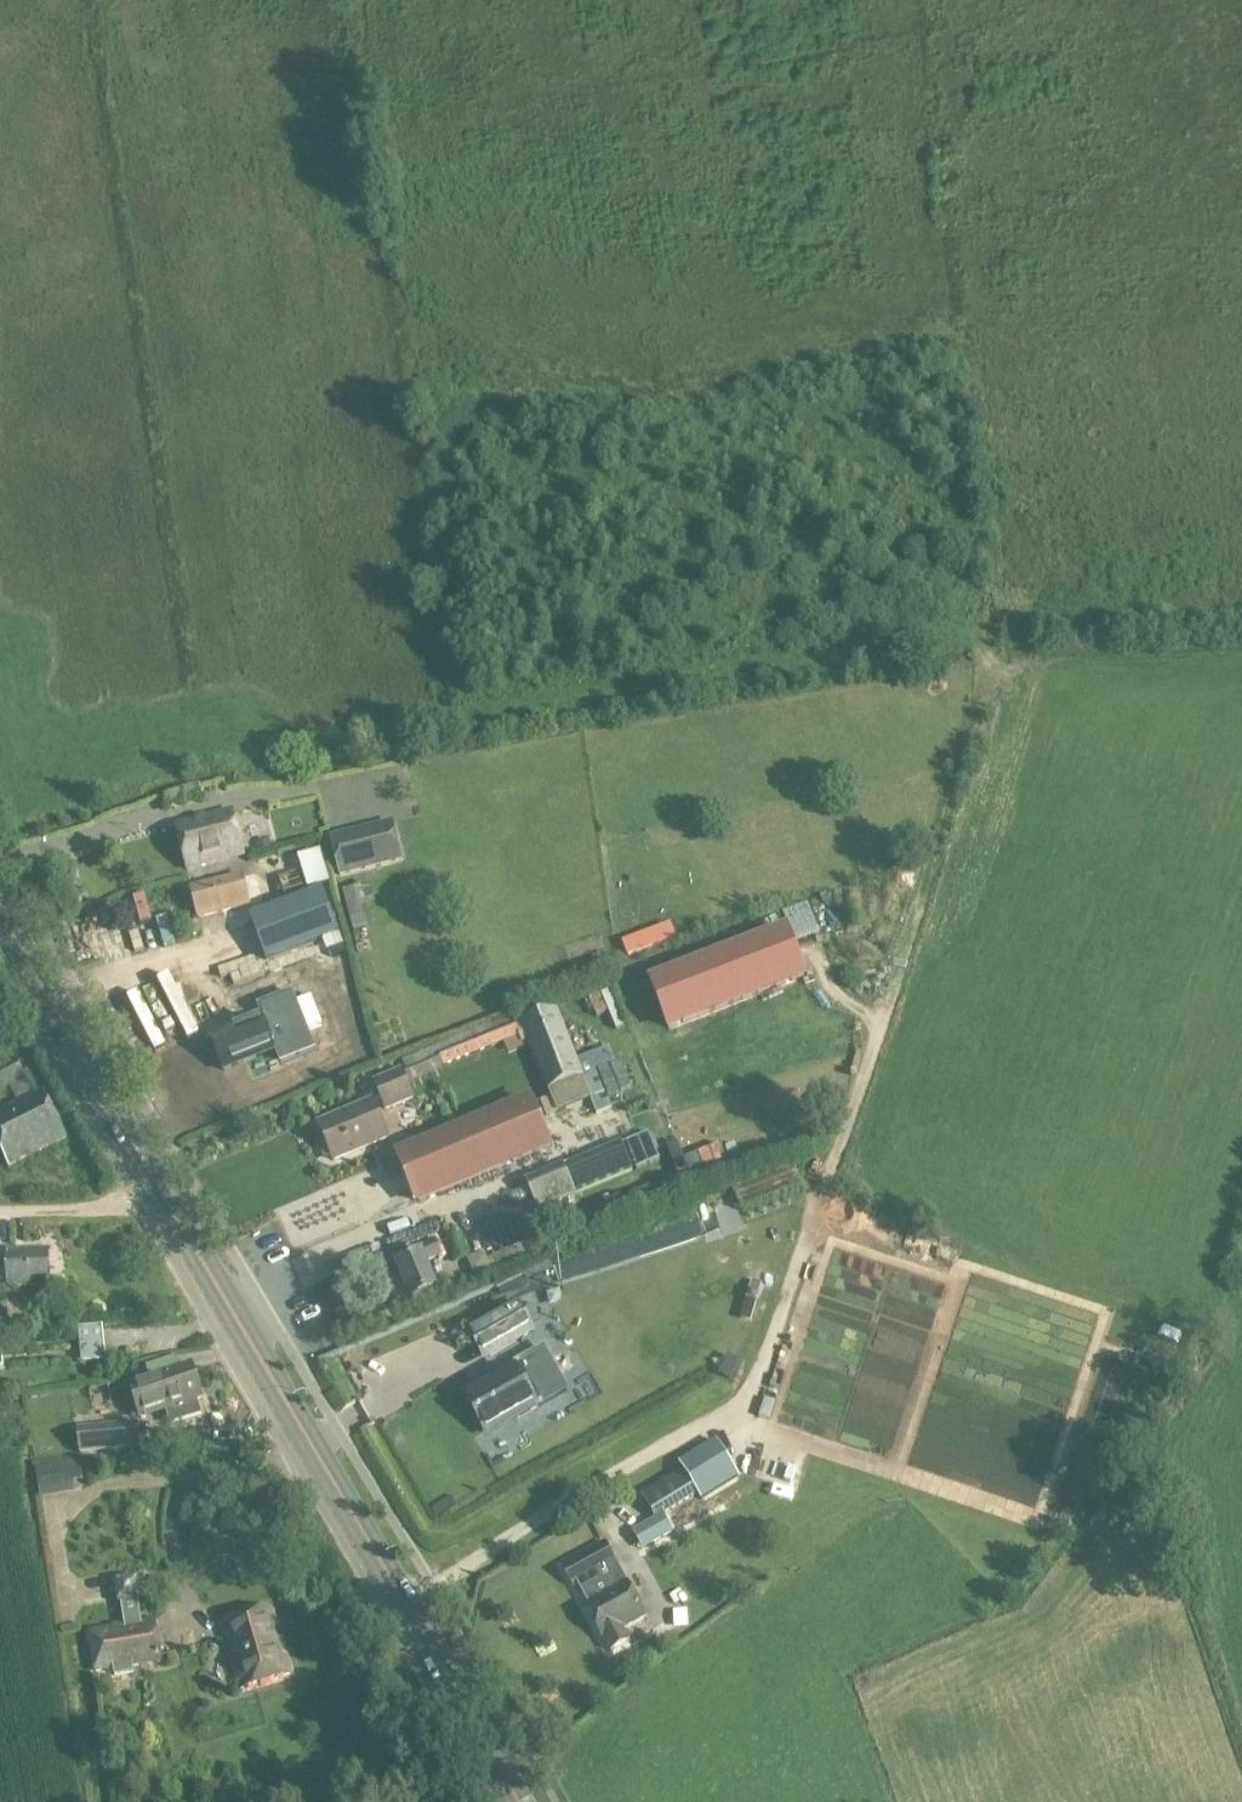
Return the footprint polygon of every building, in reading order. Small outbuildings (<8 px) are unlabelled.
[(234,814),(178,828),(189,869),(244,855),(234,814)] [(330,837),(339,877),(403,862),(393,822),(330,837)] [(327,842),(286,854),(296,886),(337,874),(327,842)] [(222,923),(264,913),(261,901),(275,897),(267,862),(250,866),(254,884),(197,897),(200,909),(218,905),(222,923)] [(324,893),(251,920),(266,961),(339,934),(324,893)] [(671,924),(622,942),(627,957),(676,939),(671,924)] [(669,1030),(805,978),(788,933),(652,985),(669,1030)] [(178,1006),(191,1002),(185,982),(173,985),(178,1006)] [(406,1069),(401,1072),(406,1085),(505,1043),(510,1057),(525,1050),(522,1039),(526,1037),(523,1029),(560,1014),(554,999),(553,998),(479,1030),(404,1063),(406,1069)] [(294,1065),(278,1005),(198,1027),(214,1086),(294,1065)] [(429,1145),(400,1157),(405,1171),(406,1173),(403,1174),(415,1202),(418,1200),(418,1202),(551,1147),(543,1127),(605,1101),(568,1011),(560,1014),(523,1029),(526,1037),(550,1094),(532,1102),(429,1145)] [(25,1079),(16,1061),(0,1069),(0,1094),(12,1088),(21,1106),(0,1116),(0,1147),(11,1169),(66,1141),(43,1095),(35,1099),(25,1079)] [(406,1085),(401,1072),(400,1069),(375,1080),(388,1110),(413,1099),(406,1085)] [(644,1100),(648,1110),(656,1107),(651,1096),(644,1100)] [(374,1104),(320,1127),(335,1161),(388,1138),(374,1104)] [(728,1136),(700,1145),(708,1172),(737,1163),(728,1136)] [(621,1143),(526,1182),(538,1211),(633,1173),(621,1143)] [(424,1255),(399,1265),(413,1299),(437,1289),(426,1263),(441,1257),(436,1244),(421,1250),(424,1255)] [(49,1250),(7,1253),(10,1288),(51,1285),(49,1250)] [(10,1330),(7,1297),(0,1298),(0,1331),(10,1330)] [(517,1300),(466,1329),(484,1361),(536,1332),(517,1300)] [(83,1329),(83,1345),(106,1344),(105,1328),(83,1329)] [(547,1353),(518,1369),(540,1408),(568,1391),(547,1353)] [(515,1364),(461,1393),(486,1439),(540,1408),(515,1364)] [(139,1390),(144,1404),(158,1399),(163,1413),(203,1400),(193,1369),(153,1382),(154,1385),(139,1390)] [(79,1455),(141,1449),(138,1423),(77,1430),(79,1455)] [(738,1479),(715,1441),(677,1464),(681,1471),(697,1497),(700,1502),(738,1479)] [(81,1461),(36,1468),(41,1499),(76,1493),(74,1484),(85,1482),(81,1461)] [(681,1471),(642,1495),(657,1521),(697,1497),(681,1471)] [(585,1606),(604,1641),(605,1641),(611,1652),(631,1642),(625,1630),(646,1619),(605,1543),(563,1566),(575,1587),(580,1585),(590,1603),(585,1606)] [(96,1675),(115,1672),(115,1677),(134,1674),(134,1669),(164,1664),(157,1621),(142,1623),(139,1602),(143,1602),(140,1577),(115,1580),(118,1605),(121,1605),(124,1626),(89,1631),(89,1633),(87,1633),(94,1672),(95,1672),(96,1675)] [(291,1675),(273,1610),(223,1625),(242,1689),(291,1675)]
